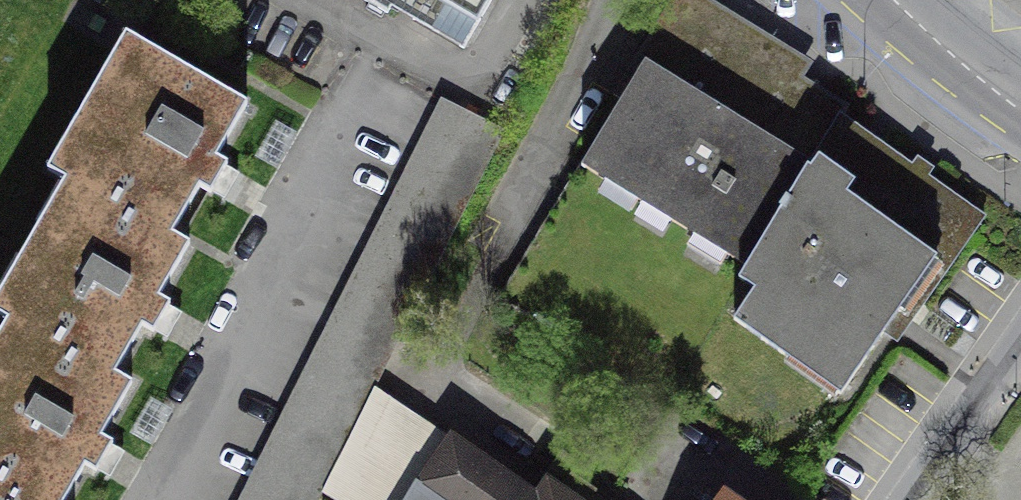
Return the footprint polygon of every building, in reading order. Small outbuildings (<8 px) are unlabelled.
[(415,17),(464,46),(491,0),(425,0),(415,17)] [(842,119),(785,83),(794,69),(687,0),(579,166),(742,272),(842,119)] [(65,183),(174,244),(248,112),(121,41),(47,172),(65,183)] [(501,131),(442,102),(266,457),(325,487),(501,131)] [(985,212),(842,119),(742,272),(758,282),(734,319),(842,390),(895,309),(914,322),(928,301),(967,240),(985,212)] [(116,384),(190,253),(174,244),(65,183),(0,299),(0,319),(10,324),(116,384)] [(14,499),(71,499),(131,392),(116,384),(10,324),(0,341),(0,492),(14,499)] [(538,469),(524,488),(453,440),(422,485),(444,499),(583,499),(538,469)] [(266,457),(244,499),(318,499),(325,487),(266,457)] [(701,482),(689,499),(726,499),(701,482)] [(422,485),(412,499),(444,499),(422,485)]
